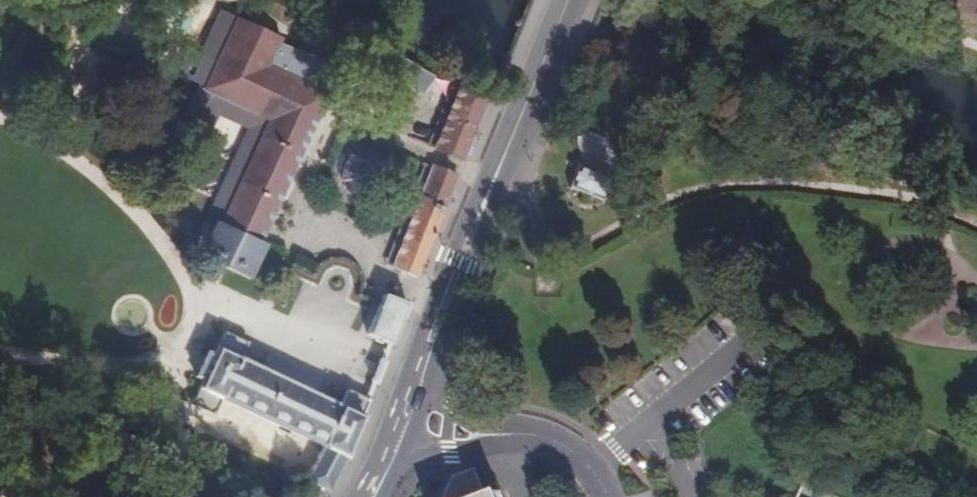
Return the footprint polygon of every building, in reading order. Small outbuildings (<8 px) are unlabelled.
[(976,16),(976,0),(943,0),(976,16)] [(221,16),(216,14),(214,20),(193,68),(208,75),(198,97),(196,103),(263,130),(216,243),(208,263),(250,280),(260,256),(323,102),(261,77),(277,39),(231,20),(221,16)] [(420,92),(428,77),(359,38),(350,54),(420,92)] [(459,162),(486,94),(457,83),(429,150),(459,162)] [(196,103),(198,97),(191,94),(169,149),(199,161),(211,131),(236,141),(208,211),(198,236),(216,243),(263,130),(196,103)] [(577,134),(569,137),(576,161),(566,186),(596,201),(614,162),(601,137),(580,128),(577,134)] [(374,171),(345,159),(338,176),(340,187),(346,193),(357,194),(368,187),(374,171)] [(412,279),(452,178),(428,168),(387,269),(412,279)] [(386,345),(402,304),(381,294),(363,335),(386,345)] [(302,481),(318,488),(324,491),(341,458),(364,400),(340,390),(334,406),(249,369),(255,354),(233,345),(201,419),(225,429),(232,412),(315,447),(302,481)] [(503,483),(488,489),(479,464),(454,474),(442,496),(508,496),(503,483)]
